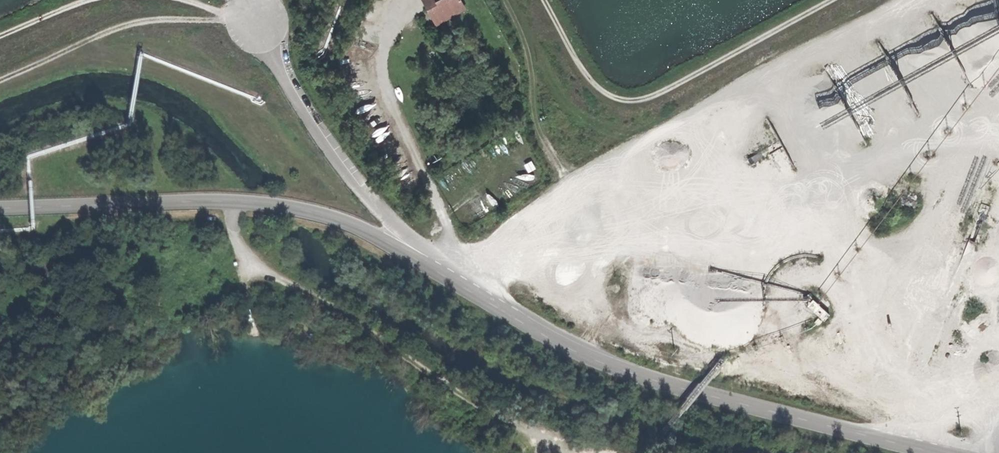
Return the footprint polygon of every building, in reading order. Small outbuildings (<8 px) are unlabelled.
[(436,22),(463,7),(458,0),(424,0),(436,22)]
